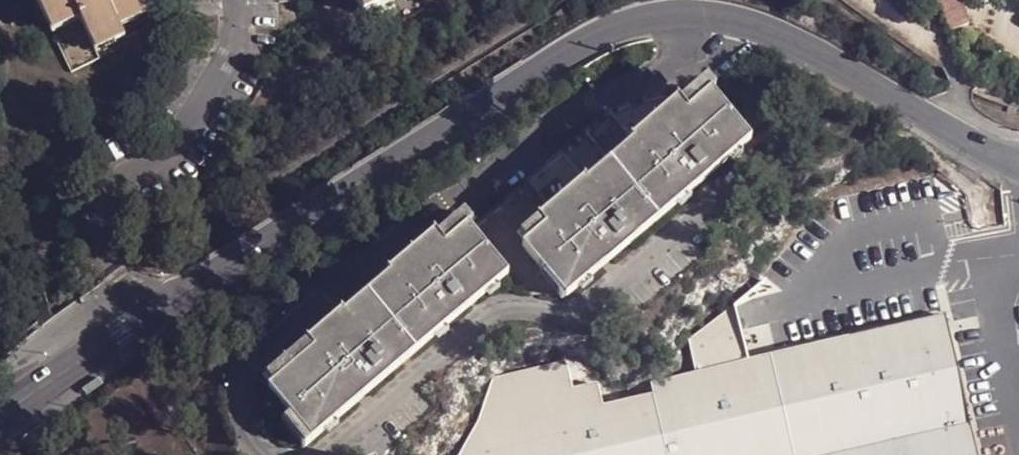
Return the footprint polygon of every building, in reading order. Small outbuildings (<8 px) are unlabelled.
[(144,5),(141,0),(38,0),(50,24),(77,10),(92,43),(120,30),(115,20),(144,5)] [(367,16),(397,0),(359,0),(367,16)] [(945,13),(953,30),(969,22),(959,0),(940,0),(945,13)] [(610,162),(658,219),(701,183),(750,141),(710,93),(687,113),(677,100),(631,139),(633,143),(610,162)] [(658,219),(610,162),(587,181),(585,179),(538,217),(546,226),(523,246),(565,296),(605,263),(658,219)] [(368,294),(416,351),(453,319),(507,273),(468,227),(445,246),(434,233),(388,272),(390,275),(368,294)] [(416,351),(368,294),(343,314),(341,312),(308,340),(314,349),(269,387),(313,438),(362,397),(416,351)] [(695,378),(756,364),(742,306),(689,340),(695,378)] [(972,427),(948,321),(756,364),(695,378),(603,400),(598,372),(574,378),(569,363),(501,380),(482,427),(471,454),(850,454),(972,427)] [(972,427),(850,454),(978,454),(972,427)]
